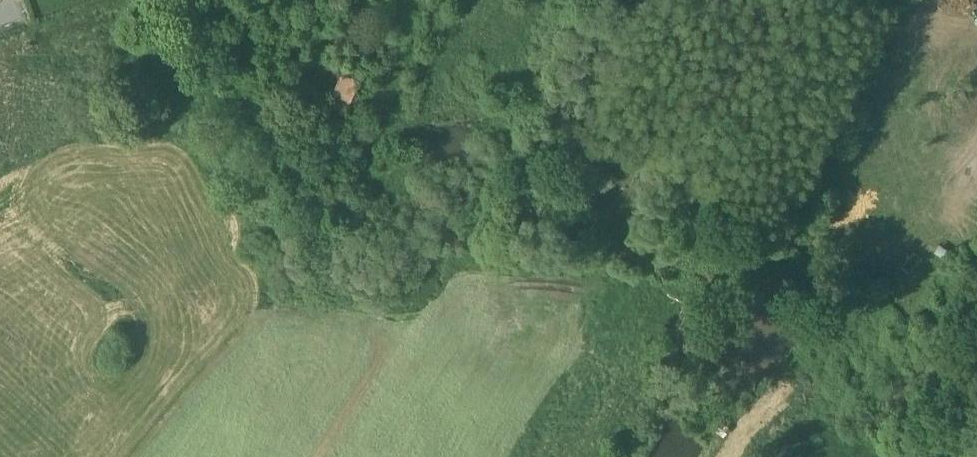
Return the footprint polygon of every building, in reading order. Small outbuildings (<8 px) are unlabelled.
[(357,78),(340,70),(325,101),(343,109),(357,78)]
